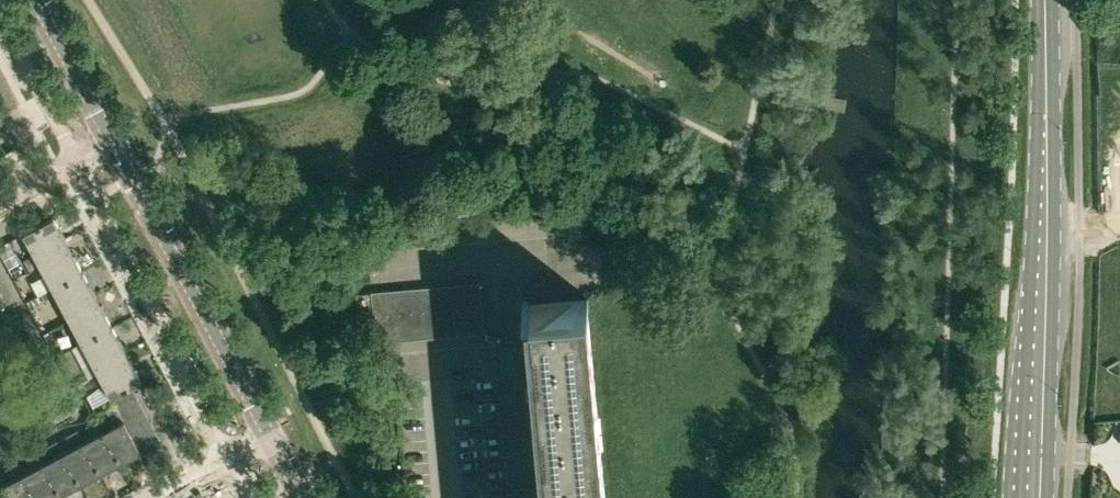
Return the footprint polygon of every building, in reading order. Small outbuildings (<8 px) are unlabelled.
[(54,215),(24,231),(41,263),(56,255),(53,246),(66,239),(54,215)] [(571,235),(582,234),(581,218),(569,219),(571,232),(571,235)] [(414,220),(402,221),(404,247),(416,246),(414,220)] [(402,221),(390,222),(393,248),(404,247),(402,221)] [(381,249),(393,248),(390,222),(378,223),(381,249)] [(368,250),(381,249),(378,223),(366,224),(368,250)] [(41,263),(53,287),(83,270),(66,239),(53,246),(56,255),(41,263)] [(53,287),(70,317),(85,309),(83,300),(96,293),(83,270),(53,287)] [(480,281),(467,282),(469,307),(482,306),(480,281)] [(467,282),(455,283),(457,308),(469,307),(467,282)] [(455,283),(443,284),(445,309),(457,308),(455,283)] [(443,284),(431,285),(434,310),(445,309),(443,284)] [(431,285),(420,286),(422,312),(434,310),(431,285)] [(420,286),(408,287),(410,313),(422,312),(420,286)] [(408,287),(396,288),(398,314),(410,313),(408,287)] [(396,288),(384,289),(386,315),(398,314),(396,288)] [(384,289),(372,291),(374,316),(386,315),(384,289)] [(357,294),(359,323),(373,322),(371,292),(357,294)] [(70,317),(83,341),(113,325),(96,293),(83,300),(85,309),(70,317)] [(587,297),(527,303),(545,497),(606,497),(587,297)] [(485,331),(482,306),(469,307),(471,333),(485,331)] [(459,334),(471,333),(469,307),(457,308),(459,334)] [(448,335),(459,334),(457,308),(445,309),(448,335)] [(436,336),(448,335),(445,309),(434,310),(436,336)] [(424,337),(436,336),(434,310),(422,312),(424,337)] [(412,338),(424,337),(422,312),(410,313),(412,338)] [(400,339),(412,338),(410,313),(398,314),(400,339)] [(389,340),(400,339),(398,314),(386,315),(389,340)] [(376,341),(389,340),(386,315),(374,316),(376,341)] [(125,348),(113,325),(83,341),(99,372),(114,364),(112,355),(125,348)] [(142,380),(125,348),(112,355),(114,364),(99,372),(112,396),(132,385),(142,380)] [(3,351),(0,353),(0,378),(13,371),(3,351)] [(145,410),(132,385),(112,396),(116,403),(125,421),(145,410)] [(151,421),(145,410),(125,421),(131,432),(151,421)] [(157,431),(151,421),(131,432),(137,442),(157,431)] [(17,464),(53,445),(43,427),(7,446),(17,464)] [(142,450),(143,453),(163,443),(157,431),(137,442),(141,451),(142,450)] [(27,483),(63,464),(53,445),(17,464),(27,483)] [(63,464),(27,483),(35,497),(43,497),(73,482),(63,464)] [(73,482),(43,497),(81,497),(73,482)]
